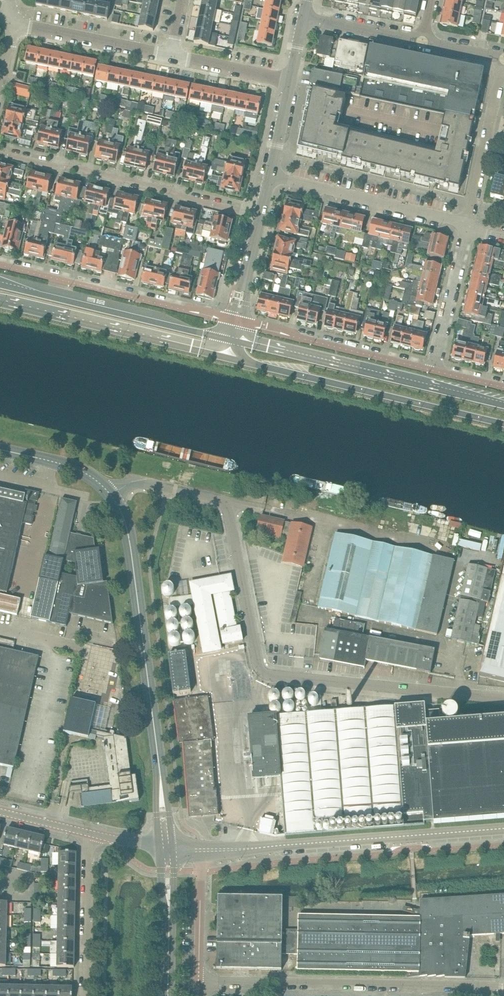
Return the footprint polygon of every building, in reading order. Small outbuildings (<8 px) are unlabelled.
[(60,10),(62,0),(49,0),(48,7),(60,10)] [(71,12),(74,0),(62,0),(60,10),(71,12)] [(71,12),(83,15),(86,0),(74,0),(71,12)] [(95,17),(98,0),(86,0),(83,15),(95,17)] [(95,17),(107,20),(111,0),(98,0),(95,17)] [(201,7),(216,10),(218,0),(202,0),(201,7)] [(278,0),(266,0),(264,9),(279,12),(282,1),(278,0)] [(383,0),(371,0),(370,7),(369,8),(381,11),(381,10),(383,0)] [(395,0),(383,0),(381,10),(381,11),(392,13),(393,12),(395,0)] [(393,12),(404,14),(407,0),(395,0),(393,12)] [(404,14),(404,16),(416,18),(419,0),(407,0),(404,14)] [(462,4),(445,0),(443,8),(445,8),(444,12),(460,15),(462,4)] [(158,7),(143,4),(141,16),(156,19),(158,7)] [(474,13),(473,18),(480,19),(481,15),(482,8),(475,6),(474,13)] [(201,7),(199,19),(213,22),(219,23),(221,15),(222,14),(222,12),(222,11),(216,10),(201,7)] [(277,23),(279,12),(264,9),(261,20),(277,23)] [(441,24),(457,27),(460,15),(444,12),(443,16),(441,16),(440,23),(441,24)] [(231,25),(237,26),(240,15),(234,13),(231,25)] [(153,31),(156,19),(141,16),(138,28),(153,31)] [(199,19),(196,30),(211,33),(213,22),(199,19)] [(257,25),(256,30),(259,31),(259,32),(275,35),(277,23),(261,20),(260,26),(257,25)] [(480,32),(487,33),(490,21),(483,20),(480,32)] [(238,39),(244,40),(247,29),(240,28),(238,39)] [(218,35),(211,33),(196,30),(194,42),(215,47),(218,35)] [(272,46),(275,35),(259,32),(257,43),(272,46)] [(319,47),(317,56),(327,58),(325,59),(324,64),(324,65),(325,67),(321,66),(320,72),(332,75),(332,72),(334,66),(339,41),(338,40),(338,41),(336,41),(333,40),(334,39),(321,37),(319,47)] [(339,41),(334,66),(347,69),(362,72),(368,47),(359,45),(359,46),(352,45),(347,44),(348,42),(339,41)] [(37,65),(40,50),(29,47),(25,63),(37,65)] [(371,47),(365,69),(360,96),(445,114),(474,120),(474,118),(477,103),(481,88),(484,71),(436,61),(420,58),(393,52),(376,48),(371,47)] [(51,52),(40,50),(37,65),(48,68),(51,52)] [(59,70),(63,54),(51,52),(48,68),(59,70)] [(74,57),(63,54),(59,70),(71,72),(74,57)] [(85,59),(74,57),(71,72),(82,75),(85,59)] [(82,75),(93,77),(97,61),(85,59),(82,75)] [(110,68),(99,66),(96,82),(107,84),(110,68)] [(122,71),(110,68),(107,84),(118,86),(122,71)] [(122,71),(118,86),(124,88),(123,95),(128,96),(130,89),(133,73),(122,71)] [(314,71),(310,86),(311,86),(359,96),(360,91),(356,90),(358,80),(358,77),(332,72),(332,75),(320,72),(314,71)] [(17,72),(15,81),(24,83),(26,74),(17,72)] [(130,89),(141,91),(144,75),(133,73),(130,89)] [(156,78),(144,75),(141,91),(152,93),(156,78)] [(34,78),(32,85),(43,87),(45,81),(34,78)] [(167,80),(156,78),(152,93),(164,96),(167,80)] [(164,96),(175,98),(178,82),(167,80),(164,96)] [(45,81),(43,87),(55,90),(56,84),(45,81)] [(190,85),(178,82),(175,98),(186,100),(190,85)] [(29,96),(31,88),(14,83),(12,92),(29,96)] [(204,88),(193,85),(189,101),(201,103),(204,88)] [(212,106),(215,90),(204,88),(201,103),(212,106)] [(215,90),(212,106),(211,112),(222,114),(223,108),(227,92),(215,90)] [(299,140),(297,150),(303,151),(303,152),(307,152),(313,153),(313,154),(317,155),(317,154),(318,155),(325,156),(342,160),(349,162),(349,163),(356,164),(363,166),(371,168),(378,170),(378,169),(386,171),(400,175),(409,177),(408,177),(414,179),(415,178),(422,180),(422,181),(429,182),(430,182),(436,183),(459,189),(460,185),(461,185),(462,176),(464,168),(465,162),(469,144),(470,136),(474,120),(445,114),(441,129),(440,137),(437,147),(436,151),(350,130),(335,127),(336,123),(338,118),(341,118),(346,99),(310,90),(308,97),(308,100),(307,100),(306,106),(304,117),(303,123),(301,130),(299,140)] [(235,110),(238,94),(227,92),(223,108),(235,110)] [(249,97),(238,94),(235,110),(246,113),(249,97)] [(249,97),(246,113),(245,117),(257,119),(261,99),(249,97)] [(116,98),(114,105),(125,107),(127,101),(116,98)] [(8,111),(7,115),(10,116),(10,115),(14,116),(15,118),(21,120),(22,118),(24,118),(24,119),(36,122),(39,123),(39,122),(34,121),(35,116),(37,111),(26,108),(10,104),(10,106),(8,106),(7,110),(8,111)] [(51,111),(49,119),(47,130),(41,128),(37,144),(39,144),(39,145),(43,146),(44,145),(48,146),(49,144),(48,143),(49,140),(51,139),(52,133),(50,132),(51,131),(52,131),(56,112),(51,111)] [(60,113),(56,112),(52,131),(51,131),(50,132),(52,133),(51,139),(49,140),(48,143),(49,144),(48,146),(52,147),(52,148),(56,149),(57,148),(59,149),(62,133),(57,132),(61,113),(60,113)] [(5,120),(4,124),(5,125),(5,126),(22,130),(22,129),(23,125),(34,128),(37,128),(39,123),(36,122),(24,119),(24,118),(22,118),(21,120),(15,118),(14,116),(10,115),(10,116),(7,115),(6,119),(5,120)] [(128,149),(124,165),(126,165),(126,166),(130,167),(131,166),(135,167),(136,165),(135,164),(135,161),(138,160),(139,154),(137,153),(138,151),(139,152),(141,141),(143,132),(144,132),(147,122),(148,116),(143,115),(141,121),(139,120),(137,127),(139,128),(136,140),(134,151),(128,149)] [(186,115),(185,122),(196,125),(198,118),(186,115)] [(77,153),(78,151),(77,150),(77,147),(80,146),(81,140),(79,139),(80,138),(81,138),(83,127),(86,117),(81,116),(77,131),(70,129),(68,135),(70,136),(66,151),(68,151),(68,152),(72,153),(73,152),(77,153)] [(4,127),(3,131),(4,132),(3,135),(31,142),(32,137),(27,136),(26,135),(27,131),(22,129),(22,130),(5,126),(4,127)] [(78,151),(77,153),(81,154),(81,155),(85,156),(86,155),(88,156),(91,142),(93,141),(94,136),(93,134),(87,133),(88,128),(83,127),(81,138),(80,138),(79,139),(81,140),(80,146),(77,147),(77,150),(78,151)] [(106,154),(106,157),(107,158),(106,160),(110,161),(110,162),(114,163),(115,162),(117,163),(120,149),(122,149),(123,145),(122,145),(124,137),(117,135),(118,130),(114,129),(112,134),(110,145),(109,145),(108,146),(110,147),(109,153),(106,154)] [(243,129),(241,136),(256,139),(258,133),(243,129)] [(106,160),(107,158),(106,157),(106,154),(109,153),(110,147),(108,146),(109,145),(110,145),(112,134),(107,133),(105,144),(99,142),(95,158),(97,158),(97,159),(101,160),(102,159),(106,160)] [(207,168),(201,167),(203,161),(204,162),(206,158),(205,158),(207,149),(208,150),(208,148),(207,148),(210,138),(204,137),(199,155),(197,166),(196,165),(195,167),(197,168),(196,174),(193,175),(193,178),(194,178),(193,181),(197,182),(197,183),(201,184),(202,183),(204,184),(206,175),(210,176),(211,170),(212,167),(210,166),(210,168),(207,167),(207,168)] [(170,148),(168,159),(167,158),(166,160),(168,161),(167,167),(164,168),(164,171),(165,171),(164,174),(168,175),(168,176),(172,177),(173,176),(175,177),(180,154),(174,153),(177,141),(172,140),(170,148)] [(186,140),(182,158),(188,160),(192,142),(186,140)] [(143,170),(144,169),(146,170),(148,160),(152,161),(154,150),(145,147),(146,142),(141,141),(139,152),(138,151),(137,153),(139,154),(138,160),(135,161),(135,164),(136,165),(135,167),(139,168),(139,169),(143,170)] [(166,160),(167,158),(168,159),(170,148),(165,147),(164,151),(159,150),(153,172),(155,172),(155,173),(159,174),(160,173),(164,174),(165,171),(164,171),(164,168),(167,167),(168,161),(166,160)] [(186,163),(182,179),(184,179),(184,180),(188,181),(189,180),(193,181),(194,178),(193,178),(193,175),(196,174),(197,168),(195,167),(196,165),(197,166),(199,155),(190,153),(188,160),(187,163),(186,163)] [(241,171),(243,172),(244,168),(245,168),(246,163),(245,163),(246,161),(229,157),(228,163),(214,159),(212,165),(227,168),(227,167),(229,168),(229,170),(235,171),(237,169),(241,170),(241,171)] [(10,178),(11,174),(23,176),(24,171),(20,170),(0,165),(0,176),(10,178)] [(243,172),(241,171),(241,170),(237,169),(235,171),(229,170),(229,168),(227,167),(227,168),(212,165),(212,167),(211,170),(225,173),(224,178),(241,182),(242,182),(243,177),(242,177),(243,172)] [(30,173),(27,188),(32,190),(28,209),(28,210),(32,211),(32,210),(33,210),(37,191),(38,191),(39,189),(37,189),(38,183),(41,182),(41,178),(40,178),(41,175),(37,174),(37,173),(33,172),(32,173),(30,173)] [(41,175),(40,178),(41,178),(41,182),(38,183),(37,189),(39,189),(38,191),(37,191),(33,210),(38,211),(42,192),(48,193),(52,178),(50,178),(50,176),(46,175),(45,176),(41,175)] [(239,188),(241,188),(242,184),(241,183),(241,182),(224,178),(212,175),(211,176),(211,178),(208,179),(209,180),(218,182),(217,186),(220,187),(222,188),(238,192),(239,188)] [(491,197),(501,199),(503,187),(503,177),(498,175),(495,185),(493,184),(491,197)] [(20,186),(9,183),(10,178),(0,176),(0,186),(5,187),(5,189),(7,189),(7,188),(19,191),(20,186)] [(69,185),(70,182),(66,181),(66,180),(62,179),(61,180),(59,180),(56,195),(55,200),(60,202),(58,211),(47,208),(47,210),(42,209),(40,219),(41,220),(43,220),(56,223),(60,224),(64,208),(66,198),(67,198),(68,196),(66,196),(67,190),(69,189),(70,185),(69,185)] [(64,208),(63,212),(68,213),(69,210),(69,207),(75,208),(74,211),(78,212),(81,201),(77,200),(78,195),(80,186),(81,185),(79,185),(79,183),(75,182),(74,183),(70,182),(69,185),(70,185),(69,189),(67,190),(66,196),(68,196),(67,198),(66,198),(64,208)] [(5,199),(6,194),(20,197),(22,192),(19,191),(7,188),(7,189),(5,189),(5,187),(0,186),(0,198),(5,199)] [(85,202),(90,204),(88,214),(93,215),(95,205),(96,205),(97,203),(95,203),(96,197),(98,196),(99,192),(98,192),(99,189),(95,188),(95,187),(91,186),(90,187),(88,187),(85,202)] [(95,205),(93,215),(97,216),(98,216),(98,213),(107,215),(107,213),(111,198),(108,198),(110,192),(108,192),(108,190),(104,189),(103,190),(99,189),(98,192),(99,192),(98,196),(96,197),(95,203),(97,203),(96,205),(95,205)] [(128,199),(127,199),(128,196),(124,195),(124,194),(120,193),(119,194),(117,194),(116,200),(111,198),(107,213),(118,215),(116,223),(121,225),(124,212),(125,212),(126,210),(124,210),(125,204),(127,203),(128,199)] [(124,212),(122,222),(127,224),(129,213),(135,214),(136,211),(140,212),(142,204),(138,203),(139,199),(137,199),(137,197),(133,196),(132,197),(128,196),(127,199),(128,199),(127,203),(125,204),(124,210),(126,210),(125,212),(124,212)] [(140,212),(138,218),(142,219),(147,222),(146,228),(151,229),(153,219),(154,219),(155,217),(153,217),(154,211),(156,210),(157,206),(156,206),(157,203),(153,202),(153,201),(149,200),(148,201),(146,201),(145,205),(142,204),(140,212)] [(286,201),(285,206),(286,206),(285,210),(313,217),(317,218),(318,213),(314,212),(303,209),(304,204),(287,200),(287,201),(286,201)] [(164,221),(168,206),(166,206),(166,204),(162,203),(161,204),(157,203),(156,206),(157,206),(156,210),(154,211),(153,217),(155,217),(154,219),(153,219),(151,229),(156,230),(158,220),(164,221)] [(185,213),(186,210),(182,209),(182,208),(178,207),(177,208),(175,208),(172,223),(177,225),(175,235),(180,236),(182,226),(183,226),(184,224),(182,224),(183,218),(185,217),(186,213),(185,213)] [(329,238),(336,210),(332,209),(330,210),(325,209),(322,224),(327,225),(324,237),(329,238)] [(182,226),(180,236),(185,237),(186,233),(193,235),(197,221),(195,220),(197,213),(195,213),(195,211),(191,210),(190,211),(186,210),(185,213),(186,213),(185,217),(183,218),(182,224),(184,224),(183,226),(182,226)] [(283,215),(282,220),(283,220),(299,224),(300,220),(312,223),(313,217),(285,210),(284,215),(283,215)] [(336,210),(329,238),(334,239),(335,233),(340,234),(345,214),(341,213),(340,211),(336,210)] [(3,217),(1,227),(6,228),(1,247),(10,250),(17,217),(18,214),(12,212),(10,212),(5,211),(3,217)] [(345,214),(340,234),(345,236),(343,241),(348,243),(355,215),(351,214),(349,215),(345,214)] [(355,215),(348,243),(354,244),(355,238),(364,240),(365,234),(361,233),(365,219),(360,218),(359,216),(355,215)] [(204,221),(203,226),(214,228),(213,229),(215,230),(216,228),(222,229),(222,231),(226,232),(226,231),(229,232),(230,227),(231,227),(232,223),(231,223),(232,221),(231,221),(232,217),(228,216),(227,220),(216,218),(211,216),(210,222),(204,221)] [(10,250),(18,252),(24,226),(22,225),(24,219),(17,217),(10,250)] [(29,254),(34,255),(35,256),(36,252),(34,250),(35,245),(36,246),(43,220),(41,220),(40,222),(38,222),(33,241),(28,239),(24,254),(29,255),(29,254)] [(36,252),(35,256),(39,257),(39,258),(44,259),(45,255),(44,254),(48,236),(48,232),(53,234),(56,223),(43,220),(36,246),(35,245),(34,250),(36,252)] [(281,222),(280,226),(281,227),(280,231),(308,237),(310,232),(298,229),(299,224),(283,220),(282,222),(281,222)] [(373,240),(371,248),(376,249),(383,221),(379,220),(377,222),(373,220),(369,235),(365,234),(364,240),(362,247),(368,249),(371,240),(373,240)] [(383,221),(376,249),(381,251),(383,244),(387,246),(392,225),(388,224),(387,222),(383,221)] [(51,243),(48,256),(52,257),(51,261),(59,263),(59,262),(64,263),(65,257),(63,255),(64,250),(65,250),(71,227),(60,224),(56,223),(53,234),(64,236),(63,243),(61,243),(60,246),(51,243)] [(214,228),(203,226),(198,224),(195,234),(201,236),(202,231),(212,233),(211,239),(218,241),(218,242),(218,243),(219,244),(223,245),(224,244),(225,243),(226,242),(226,243),(227,241),(228,241),(229,237),(228,236),(229,232),(226,231),(226,232),(222,231),(222,229),(216,228),(215,230),(213,229),(214,228)] [(392,225),(387,246),(392,247),(391,253),(396,254),(402,226),(398,225),(396,226),(392,225)] [(407,251),(412,228),(402,226),(396,254),(394,262),(394,263),(397,263),(399,255),(401,255),(402,250),(407,251)] [(63,255),(65,257),(64,263),(66,263),(65,264),(73,266),(74,263),(80,264),(80,263),(82,254),(83,251),(72,249),(75,235),(86,238),(87,231),(79,229),(74,228),(71,227),(65,250),(64,250),(63,255)] [(126,227),(123,239),(130,240),(135,242),(138,230),(135,229),(126,227)] [(164,240),(161,249),(162,249),(166,250),(168,251),(173,230),(166,229),(164,240)] [(82,254),(80,263),(82,264),(81,268),(88,270),(89,269),(91,269),(92,264),(94,263),(95,259),(94,259),(100,235),(94,234),(90,251),(86,250),(85,255),(82,254)] [(413,235),(412,240),(447,249),(448,245),(447,243),(448,239),(427,234),(424,236),(423,238),(413,235)] [(91,269),(92,270),(95,270),(94,271),(101,273),(103,267),(117,271),(120,258),(118,258),(123,240),(118,238),(102,235),(102,236),(100,235),(94,259),(95,259),(94,263),(92,264),(91,269)] [(150,239),(148,246),(155,247),(161,249),(164,240),(155,238),(154,240),(150,239)] [(276,242),(275,246),(276,247),(276,248),(292,252),(294,247),(305,250),(307,241),(296,238),(295,242),(278,238),(277,242),(276,242)] [(119,277),(126,279),(135,242),(130,240),(128,252),(123,251),(122,256),(123,258),(118,276),(119,276),(119,277)] [(446,253),(447,249),(412,240),(410,246),(429,250),(428,255),(443,259),(444,254),(446,253)] [(141,243),(135,242),(126,279),(133,281),(134,280),(135,280),(139,262),(141,261),(142,255),(138,254),(141,243)] [(202,253),(203,247),(191,244),(190,250),(202,253)] [(476,256),(503,263),(503,252),(496,250),(496,248),(497,248),(488,245),(484,244),(484,245),(485,245),(484,247),(480,247),(479,251),(477,252),(476,256)] [(199,295),(198,297),(204,298),(216,250),(209,248),(208,251),(209,251),(208,255),(209,255),(207,265),(205,264),(204,270),(201,269),(200,275),(201,277),(197,295),(199,295)] [(275,254),(273,258),(302,265),(307,267),(309,261),(303,260),(291,257),(292,252),(276,248),(275,249),(274,253),(275,254)] [(154,272),(153,277),(155,279),(154,285),(156,285),(156,286),(163,288),(164,284),(168,285),(168,284),(171,274),(171,273),(162,271),(162,268),(161,267),(164,256),(166,250),(162,249),(160,255),(156,273),(154,272)] [(204,298),(211,300),(214,298),(216,290),(215,290),(217,281),(219,280),(220,275),(220,274),(218,273),(219,268),(217,267),(220,258),(222,258),(222,255),(223,255),(223,252),(216,250),(204,298)] [(145,267),(141,283),(149,285),(150,284),(153,284),(154,285),(155,279),(153,277),(154,272),(156,273),(160,255),(156,254),(153,266),(152,266),(151,268),(145,267)] [(176,290),(180,291),(181,286),(180,284),(181,279),(182,279),(188,255),(183,254),(178,275),(173,273),(169,289),(176,291),(176,290)] [(345,258),(344,260),(354,263),(354,261),(355,256),(346,254),(345,258)] [(180,284),(181,286),(180,291),(182,292),(182,293),(189,294),(193,278),(188,277),(193,257),(189,256),(188,255),(182,279),(181,279),(180,284)] [(503,264),(503,263),(476,256),(475,260),(477,262),(476,266),(490,269),(491,265),(503,268),(503,264)] [(302,265),(273,258),(272,262),(271,263),(270,267),(271,268),(271,269),(287,273),(289,268),(300,271),(302,265)] [(406,263),(405,269),(412,270),(440,277),(441,273),(440,271),(441,266),(426,263),(425,268),(406,263)] [(489,274),(490,269),(476,266),(475,270),(473,271),(472,275),(500,282),(500,280),(501,277),(489,274)] [(422,283),(436,286),(437,282),(439,281),(440,277),(412,270),(411,275),(417,277),(416,281),(422,283)] [(276,275),(265,272),(263,279),(275,282),(276,275)] [(271,297),(267,312),(271,313),(272,315),(275,315),(276,315),(277,315),(281,299),(283,299),(285,289),(288,276),(283,275),(283,277),(282,277),(277,299),(271,297)] [(500,282),(472,275),(471,279),(472,281),(471,285),(486,288),(487,284),(502,288),(503,283),(500,282)] [(330,286),(328,296),(334,297),(336,297),(339,282),(338,282),(332,280),(331,286),(330,286)] [(399,288),(405,289),(408,290),(435,296),(436,292),(435,290),(436,286),(422,283),(416,281),(413,281),(412,285),(400,282),(399,288)] [(270,285),(264,283),(257,310),(260,311),(261,312),(265,313),(266,312),(267,312),(271,297),(267,296),(270,285)] [(392,286),(387,284),(383,299),(388,300),(392,286)] [(492,290),(486,288),(471,285),(470,289),(468,290),(467,294),(495,301),(496,296),(491,294),(492,290)] [(285,289),(283,299),(281,299),(277,315),(281,316),(282,317),(285,318),(287,317),(289,318),(293,303),(288,302),(291,290),(285,289)] [(435,296),(408,290),(405,289),(403,294),(410,296),(408,305),(411,305),(421,308),(422,303),(432,306),(433,302),(434,300),(435,296)] [(298,291),(294,307),(300,308),(297,320),(300,320),(301,322),(306,323),(310,307),(312,300),(314,295),(298,291)] [(338,314),(334,329),(337,329),(338,331),(342,332),(343,331),(344,331),(348,316),(349,317),(352,305),(355,293),(349,292),(345,309),(340,308),(339,308),(338,314)] [(348,316),(344,331),(347,332),(348,333),(352,334),(353,333),(356,334),(360,320),(362,320),(363,313),(356,311),(359,299),(357,298),(358,294),(357,294),(355,293),(352,305),(349,317),(348,316)] [(501,302),(495,301),(467,294),(466,298),(468,300),(467,304),(481,308),(482,303),(500,307),(501,302)] [(310,307),(306,323),(307,323),(312,324),(314,324),(317,324),(320,311),(324,312),(325,312),(328,299),(327,298),(314,295),(312,300),(310,307)] [(331,300),(324,326),(327,327),(328,328),(332,329),(333,328),(334,329),(338,314),(339,308),(335,307),(336,301),(331,300)] [(397,307),(398,302),(391,301),(388,310),(395,312),(396,309),(397,307)] [(473,316),(472,321),(489,325),(492,315),(486,313),(487,309),(481,308),(467,304),(466,308),(464,310),(463,314),(473,316)] [(420,312),(421,308),(411,305),(409,314),(419,316),(420,312)] [(373,339),(380,312),(380,311),(367,308),(362,329),(365,330),(364,336),(367,336),(368,338),(373,339)] [(424,318),(433,321),(435,314),(425,311),(424,318)] [(377,322),(373,339),(379,341),(381,340),(383,340),(387,326),(389,316),(390,314),(384,312),(381,323),(377,322)] [(404,330),(400,329),(403,317),(397,316),(391,342),(394,343),(395,344),(398,345),(400,345),(401,345),(404,330)] [(458,319),(456,326),(464,328),(460,344),(455,342),(452,357),(455,358),(456,359),(459,360),(461,359),(464,360),(467,345),(466,345),(470,327),(471,322),(458,319)] [(404,330),(401,345),(404,346),(405,347),(408,348),(410,347),(411,347),(414,333),(416,333),(419,321),(413,320),(410,331),(404,330)] [(424,322),(419,321),(416,333),(414,333),(411,347),(414,348),(415,349),(418,350),(420,349),(423,350),(426,335),(421,334),(424,322)] [(489,335),(496,336),(498,327),(491,325),(489,335)] [(496,336),(503,338),(503,333),(503,328),(498,327),(496,336)] [(467,345),(464,360),(465,360),(466,362),(469,363),(471,362),(474,363),(477,348),(480,338),(474,337),(475,335),(469,333),(466,345),(467,345)] [(474,363),(475,363),(476,364),(479,365),(481,364),(484,365),(490,339),(484,337),(481,349),(477,348),(474,363)] [(493,367),(496,368),(497,369),(501,370),(502,370),(503,370),(503,366),(503,342),(500,341),(493,367)] [(0,489),(0,591),(7,593),(22,523),(32,525),(33,517),(32,516),(35,501),(37,501),(39,493),(26,490),(25,495),(0,489)] [(60,506),(49,556),(45,556),(34,602),(32,613),(31,618),(50,622),(66,626),(69,614),(113,623),(107,582),(103,582),(99,549),(95,550),(94,538),(70,533),(77,502),(62,498),(60,506)] [(283,562),(303,566),(312,528),(261,516),(257,533),(288,540),(283,562)] [(318,608),(399,626),(437,635),(454,561),(336,533),(318,608)] [(468,564),(451,638),(479,645),(481,636),(478,636),(486,602),(488,603),(496,570),(468,564)] [(233,591),(230,576),(191,583),(193,596),(171,599),(172,607),(185,606),(194,604),(204,653),(221,650),(220,645),(243,640),(240,627),(236,628),(229,591),(233,591)] [(479,676),(503,682),(503,580),(501,579),(479,676)] [(170,596),(172,587),(168,587),(168,585),(162,584),(161,594),(170,596)] [(18,616),(22,600),(0,595),(0,611),(18,616)] [(179,613),(179,614),(180,615),(180,616),(181,617),(182,618),(183,619),(184,619),(185,619),(186,619),(187,619),(188,618),(189,618),(190,617),(191,616),(192,615),(192,614),(192,612),(192,611),(191,610),(191,609),(190,609),(190,608),(189,607),(188,607),(187,607),(186,607),(185,607),(184,607),(183,607),(182,608),(181,609),(180,610),(180,612),(179,613)] [(178,615),(177,614),(177,613),(177,612),(176,611),(176,610),(175,609),(174,609),(173,609),(172,608),(171,608),(169,609),(168,609),(168,610),(167,610),(166,611),(166,612),(165,613),(165,614),(165,615),(165,616),(166,617),(166,618),(167,619),(168,620),(169,620),(170,621),(171,621),(172,621),(173,621),(174,620),(175,620),(175,619),(176,619),(177,618),(177,617),(177,616),(178,615)] [(187,632),(188,632),(189,632),(190,631),(191,631),(192,630),(192,629),(193,628),(193,627),(194,626),(194,625),(193,624),(193,623),(193,622),(192,621),(191,621),(190,620),(189,620),(188,619),(187,619),(186,620),(185,620),(184,620),(183,621),(182,622),(182,623),(181,623),(181,625),(181,626),(181,627),(181,628),(182,629),(183,630),(184,631),(185,631),(186,632),(187,632)] [(325,629),(320,655),(319,660),(364,668),(366,659),(417,669),(416,671),(430,673),(435,650),(362,636),(365,624),(335,619),(332,630),(325,629)] [(173,621),(172,621),(171,622),(170,622),(169,623),(168,623),(168,624),(167,625),(167,626),(167,627),(167,628),(167,629),(167,630),(168,631),(169,632),(170,633),(171,633),(172,634),(173,634),(174,634),(175,634),(176,633),(177,633),(177,632),(178,631),(179,630),(179,629),(179,628),(179,627),(179,626),(179,625),(178,624),(178,623),(177,623),(176,622),(175,622),(174,621),(173,621)] [(183,638),(183,639),(183,640),(183,641),(184,642),(185,643),(186,644),(187,644),(188,645),(189,645),(190,644),(191,644),(192,644),(193,643),(194,642),(195,641),(195,640),(195,639),(195,638),(195,637),(195,636),(194,635),(194,634),(193,633),(192,633),(191,632),(190,632),(189,632),(188,632),(187,632),(186,633),(185,633),(184,634),(184,635),(183,636),(183,637),(183,638)] [(181,640),(181,639),(181,638),(180,638),(180,637),(179,636),(178,635),(177,634),(176,634),(175,634),(174,634),(173,634),(172,635),(171,635),(170,636),(169,637),(169,638),(168,639),(168,640),(168,641),(169,642),(169,643),(170,644),(170,645),(171,646),(172,646),(173,646),(174,646),(175,646),(176,646),(177,646),(178,645),(179,644),(180,644),(180,643),(181,642),(181,640)] [(27,707),(39,657),(13,651),(15,642),(0,638),(0,701),(27,707)] [(175,654),(168,654),(173,694),(174,694),(191,692),(186,652),(177,653),(177,652),(175,653),(175,654)] [(289,690),(288,690),(287,691),(286,691),(285,691),(284,692),(283,693),(283,694),(282,695),(282,696),(282,697),(283,698),(283,699),(284,700),(284,701),(285,701),(286,702),(287,702),(288,702),(289,702),(290,702),(291,701),(292,701),(292,700),(293,699),(294,698),(294,697),(294,696),(294,695),(293,694),(293,693),(292,692),(291,691),(290,691),(289,690)] [(273,692),(272,692),(271,692),(270,693),(270,694),(269,695),(269,696),(269,697),(269,698),(269,699),(269,700),(270,701),(271,702),(272,702),(273,703),(274,703),(275,703),(276,703),(277,702),(278,702),(279,701),(279,700),(280,699),(280,698),(280,697),(280,696),(280,695),(279,694),(279,693),(278,692),(277,692),(276,692),(275,691),(274,691),(273,692)] [(189,817),(218,815),(216,790),(214,790),(211,741),(213,741),(208,696),(175,700),(174,700),(179,743),(183,742),(189,817)] [(71,698),(63,732),(88,738),(90,729),(91,726),(96,704),(71,698)] [(27,707),(0,701),(0,765),(13,768),(27,707)] [(289,702),(288,702),(287,703),(286,703),(285,704),(284,705),(284,706),(283,707),(283,708),(283,709),(284,710),(284,711),(284,712),(285,712),(286,713),(287,714),(288,714),(289,714),(290,714),(291,714),(292,714),(292,713),(293,712),(294,712),(294,711),(295,710),(295,709),(295,708),(295,707),(295,706),(294,705),(293,704),(293,703),(292,703),(291,703),(290,702),(289,702)] [(272,704),(272,705),(271,706),(270,707),(270,708),(270,709),(270,710),(270,711),(270,712),(271,712),(271,713),(272,714),(273,714),(274,715),(275,715),(276,715),(277,715),(278,714),(279,714),(280,713),(280,712),(281,712),(281,711),(281,710),(281,709),(281,708),(281,707),(280,706),(280,705),(279,704),(278,704),(277,704),(276,703),(275,703),(274,704),(273,704),(272,704)] [(440,723),(439,710),(425,711),(424,704),(249,718),(253,780),(281,778),(285,835),(424,824),(424,822),(433,821),(433,824),(503,818),(503,718),(440,723)] [(443,718),(444,719),(445,720),(446,721),(447,721),(448,722),(449,722),(450,722),(452,722),(453,721),(454,721),(455,720),(456,719),(457,718),(457,717),(457,716),(458,714),(458,713),(457,712),(457,711),(456,710),(455,709),(454,708),(453,707),(452,707),(450,707),(449,707),(448,707),(446,707),(445,708),(444,709),(443,710),(443,711),(442,713),(442,714),(442,715),(443,716),(443,718)] [(82,794),(80,794),(81,807),(84,807),(84,806),(129,800),(130,802),(139,801),(136,776),(131,777),(129,759),(127,742),(126,738),(122,737),(115,735),(90,729),(88,738),(95,740),(96,736),(104,737),(104,739),(104,740),(104,745),(103,745),(103,749),(105,748),(109,785),(99,787),(89,788),(84,788),(85,793),(82,794)] [(261,817),(260,832),(273,835),(276,820),(273,819),(274,817),(266,815),(265,817),(261,817)] [(7,828),(3,845),(16,848),(20,831),(19,831),(19,833),(12,831),(13,830),(7,828)] [(28,851),(32,834),(31,836),(25,834),(25,833),(20,831),(16,848),(28,851)] [(45,837),(44,837),(44,839),(37,837),(37,836),(32,834),(28,851),(41,854),(45,837)] [(52,853),(52,865),(59,865),(76,865),(76,853),(63,852),(59,852),(59,853),(52,853)] [(59,878),(76,878),(76,865),(59,865),(59,878)] [(58,891),(75,891),(76,878),(59,878),(58,891)] [(58,903),(75,903),(75,891),(58,891),(58,903)] [(470,935),(503,933),(503,895),(420,900),(420,917),(299,915),(298,929),(282,929),(282,954),(298,954),(297,970),(419,972),(419,977),(420,977),(420,976),(427,975),(427,977),(428,977),(436,975),(436,977),(437,977),(444,975),(445,977),(465,977),(470,935)] [(217,969),(281,970),(282,954),(282,929),(282,913),(283,897),(218,896),(218,912),(217,969)] [(58,916),(75,916),(75,903),(58,903),(58,916)] [(58,929),(75,929),(75,916),(58,916),(58,929)] [(58,941),(74,941),(75,929),(58,929),(58,941)] [(57,954),(74,954),(74,941),(58,941),(57,954)] [(57,954),(57,967),(74,967),(74,954),(57,954)] [(9,986),(0,986),(0,995),(9,995),(9,986)] [(9,995),(21,995),(21,986),(9,986),(9,995)] [(34,986),(21,986),(21,995),(34,995),(34,986)] [(34,986),(34,995),(46,995),(47,987),(34,986)] [(47,987),(46,995),(59,995),(59,987),(47,987)] [(59,987),(59,995),(72,995),(72,987),(59,987)]
